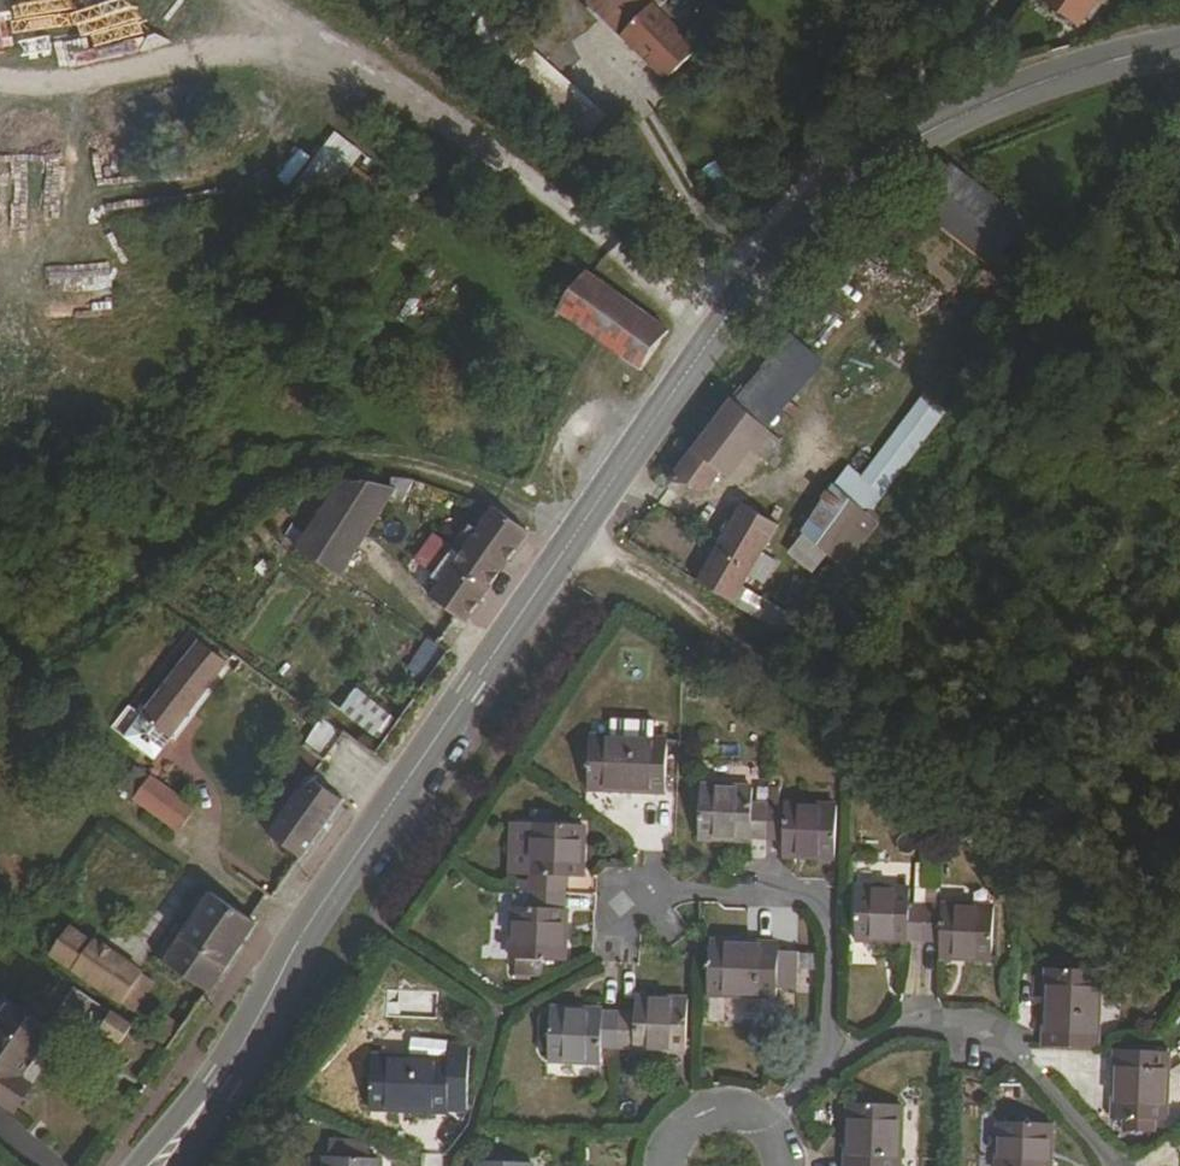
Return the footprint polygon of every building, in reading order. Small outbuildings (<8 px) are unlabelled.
[(1036,13),(1068,35),(1094,0),(1045,0),(1036,13)] [(669,52),(602,2),(572,36),(639,87),(669,52)] [(507,42),(479,24),(453,58),(462,69),(470,58),(487,71),(507,42)] [(521,40),(497,70),(568,128),(592,98),(521,40)] [(324,195),(360,150),(333,129),(298,174),(324,195)] [(291,185),(309,152),(294,144),(276,176),(291,185)] [(973,199),(934,249),(994,296),(1032,246),(973,199)] [(110,298),(111,268),(55,266),(54,297),(110,298)] [(636,353),(553,292),(523,337),(558,362),(568,351),(615,383),(636,353)] [(799,336),(745,382),(769,411),(824,364),(799,336)] [(777,446),(723,404),(670,480),(720,499),(730,485),(739,491),(777,446)] [(796,534),(834,562),(840,568),(881,517),(874,511),(838,483),(796,534)] [(394,493),(337,484),(293,552),(339,579),(394,493)] [(694,587),(756,618),(765,601),(742,588),(750,576),(758,584),(768,565),(761,558),(777,528),(739,508),(716,551),(702,543),(692,562),(704,572),(694,587)] [(427,608),(456,627),(461,631),(524,534),(488,512),(473,535),(462,533),(449,555),(457,561),(427,608)] [(406,671),(426,682),(446,649),(426,637),(406,671)] [(207,662),(182,644),(91,776),(116,799),(207,662)] [(284,716),(217,669),(202,693),(271,739),(284,716)] [(356,684),(337,705),(376,740),(395,719),(356,684)] [(322,718),(302,743),(323,759),(342,733),(322,718)] [(668,736),(591,734),(589,790),(666,792),(668,736)] [(291,772),(306,785),(316,770),(300,758),(291,772)] [(241,853),(256,864),(300,794),(284,782),(241,853)] [(753,839),(766,839),(766,804),(753,804),(753,785),(701,784),(699,841),(750,842),(753,839)] [(256,864),(287,883),(332,816),(300,794),(256,864)] [(134,797),(117,817),(130,826),(145,837),(162,816),(134,797)] [(784,801),(784,805),(766,804),(766,839),(783,840),(783,857),(835,857),(837,803),(784,801)] [(167,853),(179,861),(193,838),(162,816),(145,837),(167,853)] [(532,891),(564,892),(565,877),(583,877),(584,824),(530,824),(528,876),(532,876),(532,891)] [(909,942),(922,941),(923,905),(910,905),(911,886),(858,885),(856,941),(909,942)] [(564,908),(564,892),(532,891),(531,908),(512,908),(511,961),(565,962),(567,911),(564,908)] [(165,963),(209,993),(255,924),(211,895),(165,963)] [(942,903),(942,905),(923,905),(922,941),(940,941),(940,958),(991,959),(993,904),(942,903)] [(50,959),(96,988),(115,960),(94,946),(92,949),(68,933),(50,959)] [(779,942),(710,940),(708,995),(776,996),(779,942)] [(120,1004),(139,976),(115,960),(96,988),(120,1004)] [(1047,970),(1044,1048),(1097,1048),(1100,971),(1047,970)] [(135,1014),(154,986),(139,976),(120,1004),(135,1014)] [(635,996),(634,1011),(619,1011),(618,1048),(633,1048),(633,1050),(685,1051),(687,998),(635,996)] [(602,1047),(618,1048),(619,1011),(603,1010),(603,1007),(552,1006),(550,1061),(601,1062),(602,1047)] [(0,1021),(0,1101),(18,1113),(33,1089),(19,1079),(48,1037),(44,1034),(8,1010),(0,1021)] [(120,1044),(132,1027),(113,1014),(101,1032),(120,1044)] [(159,1030),(176,1042),(183,1031),(166,1020),(159,1030)] [(1124,1120),(1156,1120),(1166,1120),(1168,1051),(1115,1051),(1113,1120),(1124,1120)] [(450,1058),(371,1056),(369,1110),(448,1112),(450,1058)] [(847,1165),(898,1165),(902,1107),(850,1105),(847,1165)] [(1156,1133),(1156,1120),(1124,1120),(1124,1132),(1156,1133)] [(1054,1127),(998,1125),(996,1165),(1052,1165),(1054,1127)] [(328,1140),(327,1158),(359,1159),(359,1141),(328,1140)] [(359,1141),(359,1159),(369,1159),(369,1141),(359,1141)]
